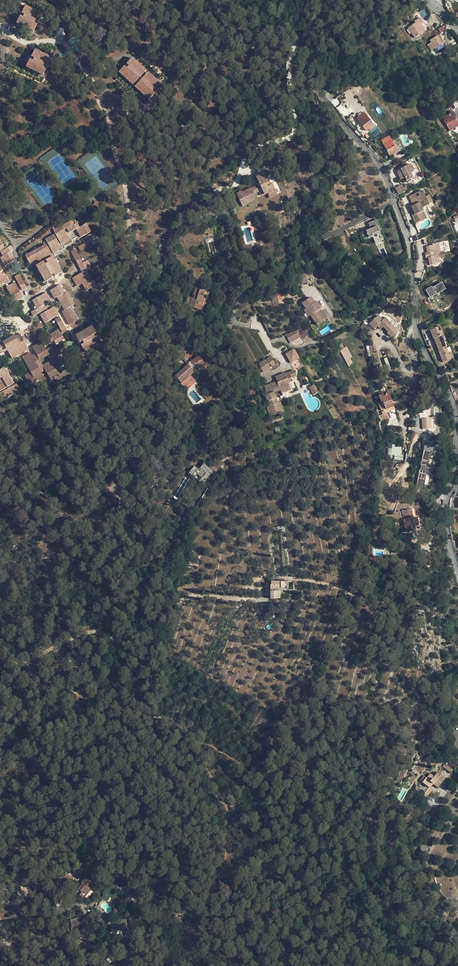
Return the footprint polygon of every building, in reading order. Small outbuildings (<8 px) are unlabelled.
[(42,15),(25,6),(21,13),(24,14),(36,20),(39,21),(42,15)] [(34,23),(36,20),(24,14),(23,17),(34,23)] [(33,32),(37,25),(34,23),(23,17),(20,16),(16,23),(33,32)] [(408,28),(414,38),(428,29),(424,22),(423,23),(420,18),(414,21),(415,23),(408,28)] [(427,45),(431,51),(442,44),(437,35),(429,40),(431,43),(427,45)] [(52,58),(35,49),(31,56),(34,57),(46,63),(48,65),(52,58)] [(46,63),(34,57),(32,61),(44,67),(46,63)] [(146,71),(131,58),(126,63),(129,65),(138,74),(141,76),(146,71)] [(47,68),(44,67),(32,61),(29,59),(26,67),(43,76),(47,68)] [(138,74),(129,65),(126,68),(136,77),(138,74)] [(133,85),(138,79),(136,77),(126,68),(124,66),(118,72),(133,85)] [(162,85),(147,72),(142,78),(145,80),(154,89),(157,91),(162,85)] [(154,89),(145,80),(142,83),(152,91),(154,89)] [(152,91),(142,83),(140,81),(134,87),(148,100),(154,94),(152,91)] [(356,118),(366,131),(368,129),(374,125),(364,112),(356,118)] [(449,131),(457,126),(457,124),(454,118),(455,117),(452,112),(442,118),(449,131)] [(397,152),(388,136),(381,140),(389,156),(397,152)] [(397,174),(400,180),(404,178),(406,181),(412,178),(413,179),(417,177),(410,164),(400,169),(400,170),(401,172),(397,174)] [(256,177),(259,184),(252,188),(243,192),(242,191),(237,194),(242,206),(248,203),(247,202),(256,198),(254,193),(259,191),(262,196),(267,193),(270,198),(277,195),(267,172),(256,177)] [(398,195),(405,192),(401,185),(394,188),(398,195)] [(422,190),(409,196),(413,205),(410,206),(412,209),(414,214),(411,215),(415,224),(425,219),(421,212),(423,211),(422,208),(429,204),(422,190)] [(91,232),(86,223),(79,227),(74,218),(62,225),(61,225),(53,230),(61,244),(70,239),(64,230),(67,229),(69,233),(76,229),(80,238),(91,232)] [(369,237),(373,236),(376,245),(384,243),(378,225),(379,225),(377,219),(368,222),(370,228),(366,230),(369,237)] [(80,251),(95,243),(92,239),(98,235),(96,231),(81,239),(84,243),(78,247),(80,251)] [(62,249),(53,234),(45,239),(53,253),(62,249)] [(10,252),(13,250),(11,246),(5,249),(0,240),(0,250),(1,251),(0,252),(3,256),(0,257),(0,258),(5,266),(15,260),(10,252)] [(428,257),(429,265),(435,264),(440,263),(439,259),(437,251),(440,251),(438,243),(432,244),(432,245),(426,247),(427,253),(429,253),(430,253),(431,256),(429,257),(428,257)] [(31,266),(52,254),(46,244),(25,255),(31,266)] [(95,285),(86,270),(91,267),(87,260),(82,263),(75,249),(70,251),(78,265),(82,272),(72,278),(77,286),(82,283),(86,291),(90,288),(94,295),(104,290),(100,283),(95,285)] [(62,272),(53,255),(46,260),(47,262),(54,274),(55,276),(62,272)] [(51,275),(44,264),(43,261),(35,265),(45,282),(52,278),(51,275)] [(54,274),(47,262),(44,264),(51,275),(54,274)] [(351,267),(356,273),(362,268),(357,263),(351,267)] [(4,273),(2,275),(0,276),(0,286),(8,281),(4,273)] [(27,288),(19,274),(14,276),(23,291),(27,288)] [(23,296),(15,282),(6,287),(14,301),(23,296)] [(425,291),(429,298),(445,289),(441,283),(431,289),(430,288),(425,291)] [(74,304),(67,292),(65,293),(60,284),(50,290),(54,299),(57,297),(64,310),(61,311),(69,325),(78,320),(71,306),(74,304)] [(185,305),(200,310),(205,297),(206,292),(195,288),(192,298),(188,297),(185,305)] [(45,304),(51,301),(46,292),(32,300),(37,309),(31,312),(33,317),(48,309),(45,304)] [(310,315),(317,325),(326,319),(319,309),(321,308),(316,301),(314,303),(311,297),(302,303),(305,308),(306,308),(311,315),(310,315)] [(59,315),(54,307),(40,315),(44,323),(59,315)] [(383,311),(377,316),(382,321),(384,318),(396,331),(399,329),(383,311)] [(67,331),(59,316),(55,319),(63,333),(67,331)] [(377,316),(369,324),(374,330),(378,325),(381,329),(383,327),(387,333),(386,333),(390,337),(396,331),(384,318),(382,321),(377,316)] [(194,328),(204,324),(201,317),(194,321),(193,320),(190,321),(190,320),(186,322),(189,330),(194,327),(194,328)] [(363,323),(360,328),(368,332),(371,328),(363,323)] [(428,330),(426,323),(420,325),(422,332),(428,330)] [(96,333),(92,326),(75,335),(79,343),(82,341),(93,335),(96,333)] [(439,326),(430,330),(433,339),(434,338),(439,351),(438,351),(443,362),(450,359),(448,353),(446,348),(441,336),(442,335),(439,326)] [(64,339),(58,329),(50,334),(48,331),(44,333),(50,343),(54,341),(56,344),(64,339)] [(301,337),(297,330),(285,334),(290,343),(301,337)] [(20,333),(16,336),(15,334),(2,341),(3,343),(6,348),(2,350),(0,346),(0,355),(7,350),(12,359),(29,349),(20,333)] [(84,343),(95,337),(93,335),(82,341),(84,343)] [(85,353),(102,343),(98,336),(95,337),(84,343),(81,345),(85,353)] [(62,371),(58,363),(60,362),(52,346),(46,349),(42,341),(32,347),(36,353),(32,355),(30,352),(22,357),(30,372),(24,375),(30,385),(44,376),(42,372),(45,370),(50,378),(62,371)] [(340,349),(347,366),(353,364),(350,358),(352,357),(347,346),(340,349)] [(285,353),(290,363),(299,358),(294,348),(285,353)] [(205,364),(199,356),(188,363),(189,364),(188,364),(175,376),(181,383),(195,371),(201,367),(205,364)] [(270,368),(268,365),(265,360),(265,359),(258,364),(263,372),(270,368)] [(4,367),(0,370),(0,379),(2,378),(7,387),(13,384),(4,367)] [(267,407),(270,416),(282,412),(278,402),(277,403),(274,392),(280,390),(281,393),(291,389),(288,382),(292,381),(289,372),(275,377),(278,383),(265,388),(267,394),(265,395),(269,406),(267,407)] [(20,390),(16,384),(0,393),(0,397),(2,400),(20,390)] [(309,388),(313,395),(318,392),(314,385),(309,388)] [(385,409),(388,409),(393,407),(394,407),(388,393),(385,395),(383,395),(382,394),(378,395),(381,402),(382,402),(385,409)] [(429,419),(421,420),(422,429),(429,429),(429,419)] [(424,444),(417,486),(424,487),(431,445),(424,444)] [(400,455),(400,446),(393,445),(392,454),(400,455)] [(188,472),(202,484),(213,472),(198,459),(188,472)] [(402,511),(406,532),(414,531),(413,526),(414,526),(414,525),(413,518),(411,509),(402,511)] [(271,585),(271,599),(280,598),(282,598),(282,589),(289,589),(289,581),(273,581),(273,585),(271,585)] [(442,766),(451,773),(453,770),(445,763),(442,766)] [(437,787),(445,778),(437,772),(434,776),(430,773),(426,778),(426,777),(422,782),(429,788),(433,784),(437,787)] [(421,842),(420,852),(426,855),(429,847),(421,842)] [(84,898),(90,890),(89,889),(94,882),(86,876),(81,883),(82,884),(78,889),(82,892),(79,895),(84,898)] [(101,888),(106,890),(114,894),(116,890),(103,884),(101,888)] [(104,894),(115,900),(117,896),(114,894),(106,890),(104,894)] [(82,918),(70,919),(71,930),(83,929),(82,918)] [(27,945),(33,942),(30,936),(24,938),(27,945)]
